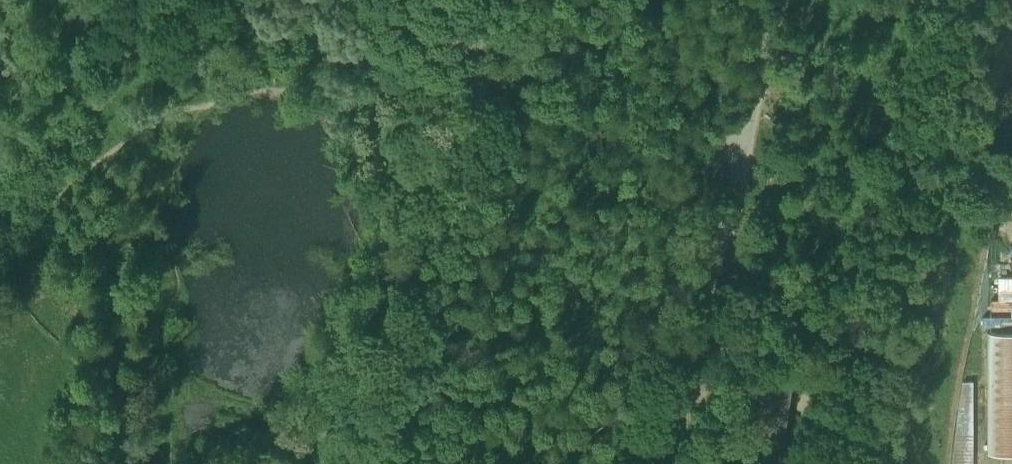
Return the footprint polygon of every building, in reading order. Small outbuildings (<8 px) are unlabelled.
[(991,452),(1011,452),(1011,330),(992,329),(991,452)] [(794,377),(764,373),(750,463),(780,463),(794,377)] [(962,384),(958,403),(952,463),(973,463),(974,380),(963,380),(962,384)]
